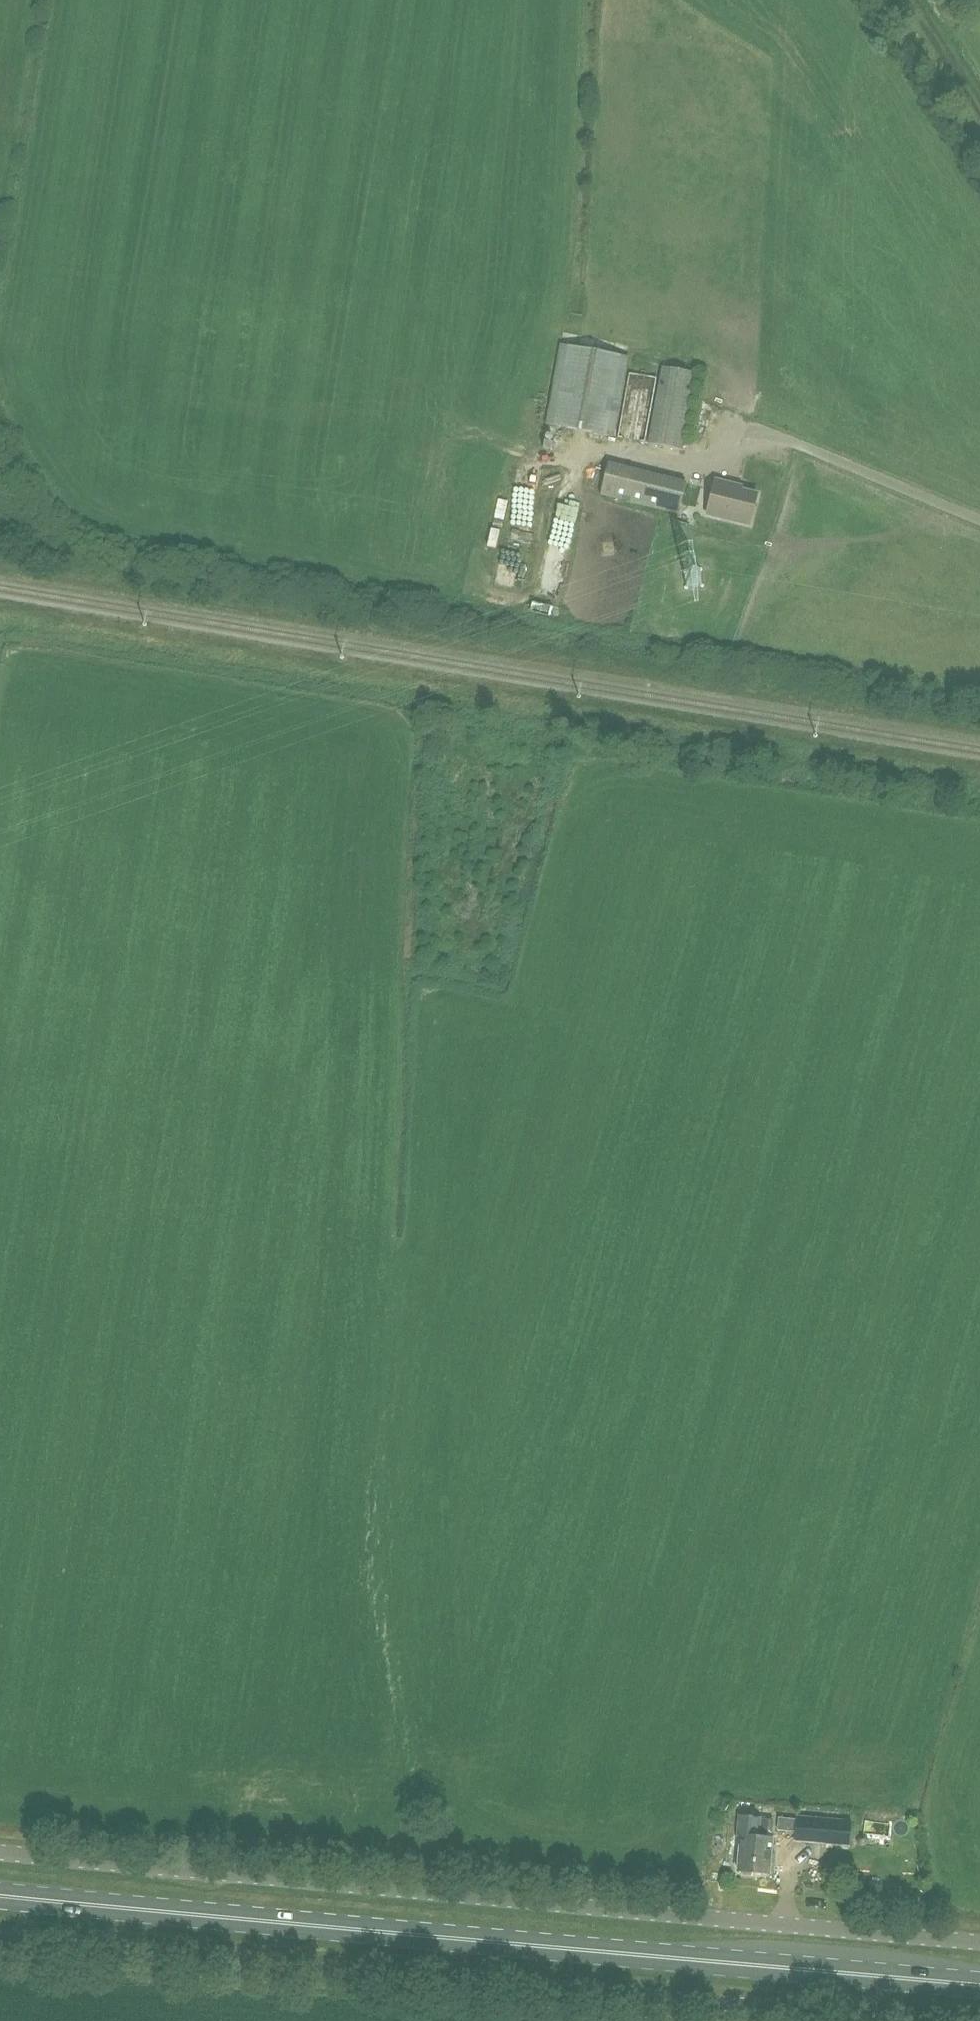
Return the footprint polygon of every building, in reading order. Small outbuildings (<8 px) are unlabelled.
[(614,435),(629,355),(562,343),(547,423),(614,435)] [(681,447),(695,371),(663,365),(649,442),(681,447)] [(679,513),(687,482),(609,463),(601,494),(679,513)] [(751,524),(758,493),(732,487),(733,484),(716,480),(708,513),(751,524)] [(743,1871),(743,1875),(750,1875),(751,1871),(769,1873),(772,1838),(759,1837),(761,1816),(739,1815),(738,1836),(742,1836),(739,1870),(743,1871)] [(777,1830),(795,1831),(797,1818),(778,1817),(777,1830)] [(850,1845),(851,1821),(797,1817),(795,1841),(850,1845)]
